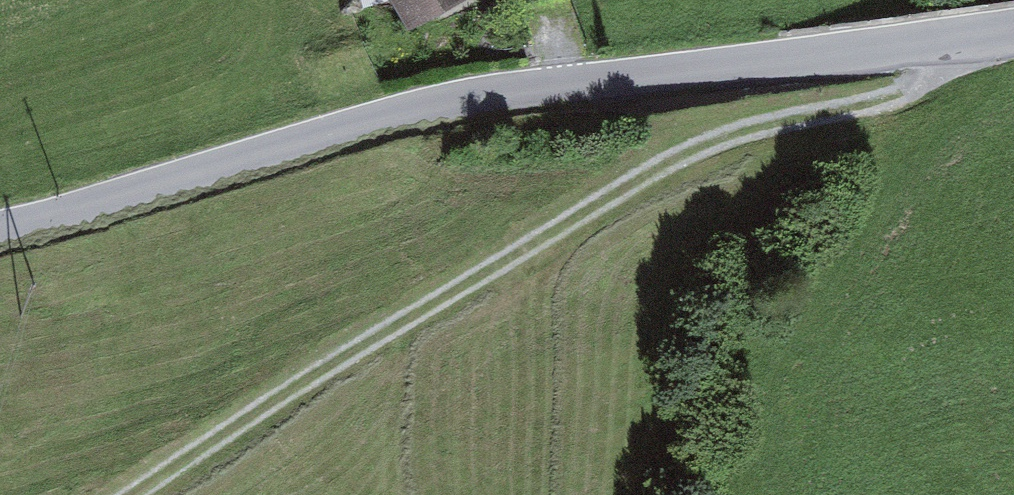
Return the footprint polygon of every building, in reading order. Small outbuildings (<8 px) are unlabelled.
[(411,17),(441,0),(402,0),(411,17)]
